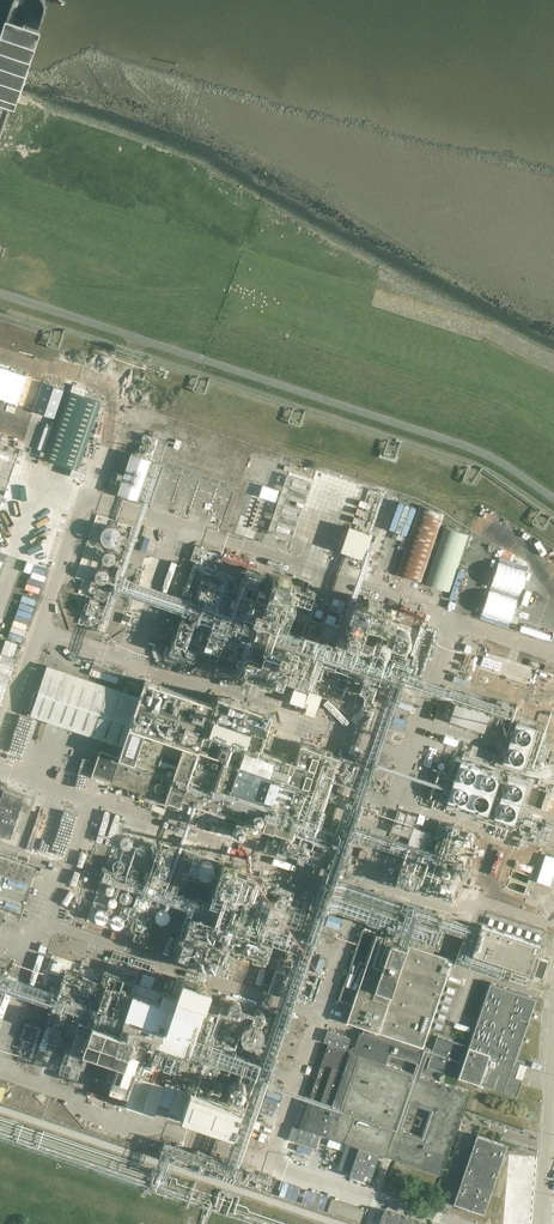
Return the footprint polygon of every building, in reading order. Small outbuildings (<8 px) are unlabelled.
[(15,108),(41,32),(6,20),(0,38),(0,103),(15,108)] [(0,367),(0,399),(18,405),(27,376),(0,367)] [(57,418),(53,428),(46,451),(43,458),(78,470),(101,402),(66,390),(43,382),(33,411),(57,418)] [(153,439),(152,447),(159,448),(161,437),(148,435),(148,439),(153,439)] [(119,492),(139,499),(152,460),(132,453),(119,492)] [(397,573),(421,582),(445,514),(421,506),(397,573)] [(426,583),(450,592),(470,535),(445,526),(426,583)] [(340,649),(350,621),(342,618),(339,628),(332,625),(333,621),(324,618),(323,622),(312,618),(315,609),(310,607),(314,595),(300,590),(301,587),(291,584),(293,579),(280,575),(278,579),(274,578),(268,593),(248,587),(249,584),(256,586),(260,573),(247,569),(244,579),(239,577),(237,583),(201,571),(174,652),(195,660),(198,652),(296,685),(290,701),(304,705),(305,701),(309,702),(305,712),(315,716),(323,694),(353,704),(369,658),(340,649)] [(413,643),(418,628),(427,631),(431,617),(405,610),(399,629),(406,630),(403,640),(413,643)] [(550,617),(544,634),(553,637),(553,618),(550,617)] [(17,659),(13,658),(1,654),(0,653),(0,710),(17,659)] [(47,665),(30,715),(124,747),(120,757),(101,751),(93,775),(112,781),(147,793),(154,769),(177,777),(176,780),(187,784),(183,798),(294,835),(299,819),(315,825),(330,779),(351,786),(360,760),(341,753),(340,756),(301,743),(295,761),(261,750),(264,742),(270,744),(273,733),(267,731),(272,716),(273,714),(219,696),(218,697),(216,704),(147,680),(141,697),(47,665)] [(450,720),(484,732),(490,715),(456,703),(450,720)] [(503,761),(522,768),(536,728),(517,722),(503,761)] [(442,800),(488,815),(502,773),(457,758),(442,800)] [(527,783),(508,777),(495,816),(514,822),(527,783)] [(28,813),(30,806),(23,804),(25,797),(5,790),(2,799),(0,798),(0,836),(11,839),(20,810),(28,813)] [(57,859),(72,809),(44,800),(29,851),(57,859)] [(541,828),(550,831),(552,825),(543,823),(544,820),(522,812),(519,811),(515,821),(521,823),(519,828),(522,829),(520,835),(542,843),(544,837),(539,835),(541,828)] [(452,841),(414,828),(400,868),(439,881),(440,877),(459,884),(468,857),(449,850),(452,841)] [(553,873),(553,857),(546,854),(537,880),(550,885),(553,873)] [(31,884),(36,868),(0,856),(0,873),(31,884)] [(198,894),(183,937),(178,954),(221,968),(227,952),(265,965),(279,922),(266,918),(276,887),(247,877),(248,874),(236,870),(237,866),(224,862),(216,886),(191,877),(186,891),(198,894)] [(483,925),(473,953),(530,973),(542,977),(548,961),(536,957),(540,945),(483,925)] [(354,1046),(349,1049),(348,1051),(347,1051),(328,1044),(300,1127),(293,1125),(289,1138),(315,1148),(320,1134),(331,1138),(346,1143),(338,1168),(351,1172),(350,1175),(363,1179),(365,1172),(372,1175),(379,1154),(441,1175),(469,1092),(421,1076),(428,1055),(431,1056),(427,1066),(456,1076),(466,1045),(438,1036),(433,1050),(430,1049),(430,1048),(424,1046),(453,959),(377,934),(363,929),(339,999),(353,1004),(347,1021),(367,1028),(365,1034),(360,1033),(355,1046),(354,1046)] [(50,972),(59,975),(64,962),(55,959),(50,972)] [(69,961),(43,1039),(118,1065),(110,1088),(128,1094),(136,1071),(219,1099),(246,1021),(69,961)] [(458,1077),(516,1097),(522,1079),(515,1077),(520,1064),(515,1062),(537,998),(490,982),(458,1077)] [(37,1010),(45,1013),(47,1007),(39,1005),(37,1010)] [(351,1038),(328,1030),(324,1042),(347,1049),(351,1038)] [(531,1066),(540,1070),(542,1065),(533,1061),(531,1066)] [(126,1104),(142,1109),(152,1079),(136,1074),(126,1104)] [(171,1105),(200,1115),(207,1095),(166,1081),(159,1102),(170,1106),(171,1105)] [(478,1138),(455,1206),(486,1216),(509,1148),(478,1138)] [(509,1223),(530,1223),(535,1157),(514,1155),(509,1223)] [(329,1197),(306,1190),(302,1202),(324,1210),(329,1197)] [(365,1210),(332,1198),(328,1211),(361,1222),(365,1210)] [(381,1223),(420,1223),(385,1212),(381,1223)]
